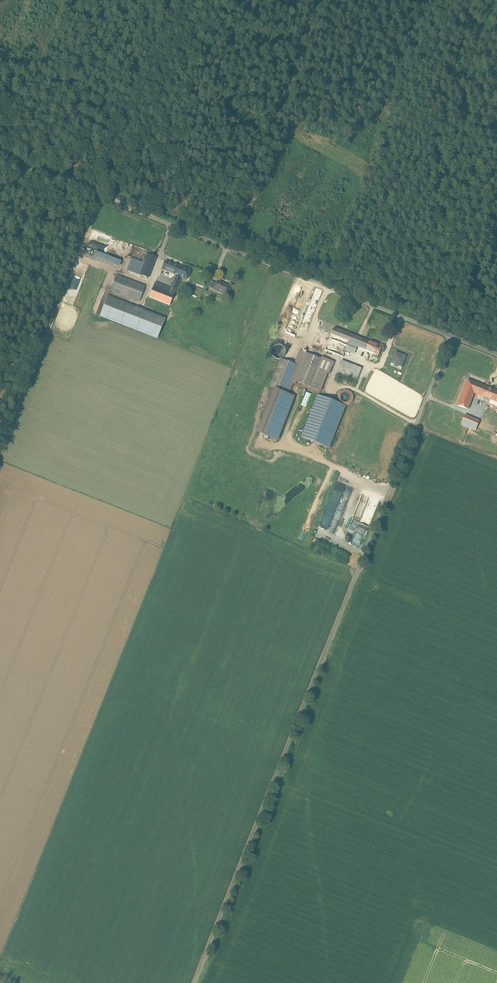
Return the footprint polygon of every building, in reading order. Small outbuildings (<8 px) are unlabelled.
[(97,251),(95,258),(121,267),(123,260),(97,251)] [(143,263),(139,275),(148,278),(156,258),(147,254),(143,263)] [(143,263),(132,259),(127,271),(139,275),(143,263)] [(182,268),(165,261),(165,262),(162,270),(176,276),(179,277),(182,268)] [(190,271),(182,268),(179,277),(181,277),(181,278),(187,280),(190,271)] [(76,295),(84,276),(76,273),(68,292),(76,295)] [(145,287),(117,276),(111,291),(139,302),(145,287)] [(179,277),(176,276),(171,289),(176,291),(181,278),(181,277),(179,277)] [(228,286),(217,282),(216,284),(214,288),(218,289),(218,290),(219,292),(221,293),(222,292),(226,293),(228,286)] [(171,289),(155,283),(149,297),(170,306),(176,291),(171,289)] [(164,320),(108,298),(101,316),(157,338),(164,320)] [(352,335),(334,328),(325,350),(343,357),(345,351),(355,355),(358,347),(360,348),(363,339),(352,335)] [(370,342),(363,339),(360,348),(366,351),(370,342)] [(379,346),(370,342),(366,351),(374,354),(373,358),(377,359),(381,349),(381,350),(383,349),(384,347),(383,345),(381,345),(379,345),(379,346)] [(286,354),(286,352),(286,349),(284,347),(282,345),(279,345),(276,345),(274,347),(273,349),(272,352),(273,355),(274,357),(277,358),(279,359),(282,358),(284,357),(286,354)] [(308,354),(300,351),(295,365),(297,366),(291,382),(296,384),(297,382),(308,354)] [(406,355),(395,351),(391,362),(394,364),(395,365),(398,366),(399,365),(399,364),(402,365),(406,355)] [(321,359),(308,354),(297,382),(311,387),(318,369),(322,359),(321,359)] [(334,363),(322,358),(321,359),(322,359),(318,369),(328,373),(330,374),(334,363)] [(295,365),(281,360),(270,387),(286,394),(291,382),(297,366),(295,365)] [(362,369),(341,361),(337,372),(357,380),(362,369)] [(328,373),(318,369),(311,387),(321,391),(328,373)] [(483,387),(469,381),(459,406),(468,409),(475,393),(480,395),(483,387)] [(492,390),(483,387),(480,395),(489,398),(492,390)] [(356,402),(351,388),(340,392),(345,405),(356,402)] [(492,390),(489,398),(496,402),(496,392),(492,390)] [(308,404),(312,395),(305,392),(301,402),(308,404)] [(345,406),(319,396),(302,438),(328,448),(345,406)] [(479,421),(465,415),(462,425),(476,430),(479,421)] [(337,511),(341,498),(332,494),(327,507),(337,511)] [(335,521),(334,525),(331,524),(331,526),(337,528),(341,518),(336,516),(334,521),(335,521)]
